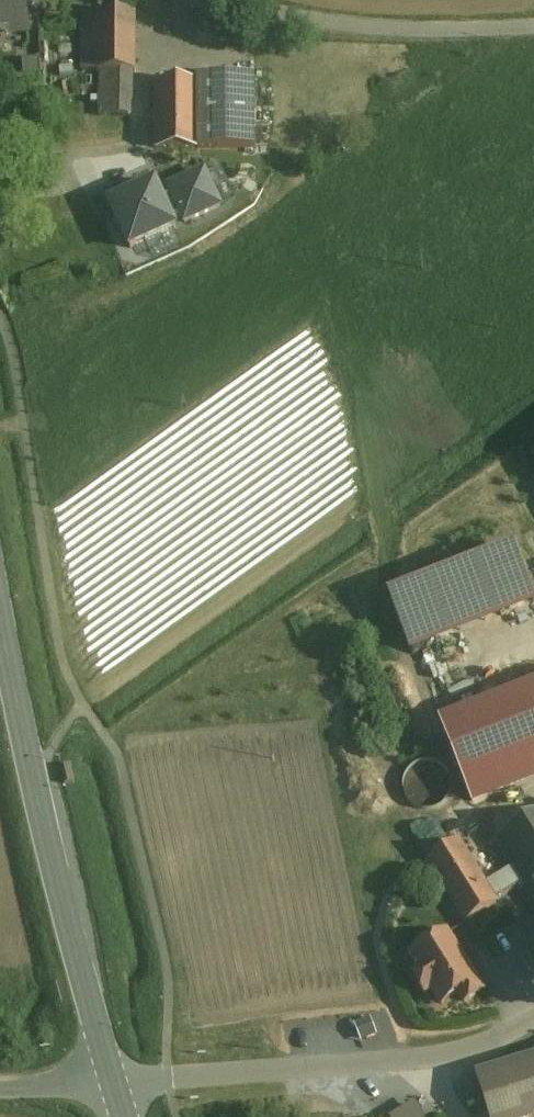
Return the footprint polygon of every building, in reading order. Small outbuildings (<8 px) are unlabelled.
[(7,36),(7,35),(28,32),(23,0),(0,0),(0,37),(7,36)] [(135,15),(87,15),(87,47),(100,47),(99,140),(131,140),(131,74),(135,74),(135,15)] [(255,80),(198,80),(199,151),(256,151),(255,80)] [(198,86),(157,86),(156,151),(199,151),(198,86)] [(123,157),(75,164),(79,193),(97,191),(97,193),(128,188),(123,157)] [(138,245),(228,209),(212,168),(170,185),(167,180),(120,199),(138,245)] [(388,602),(409,658),(533,609),(533,588),(520,551),(388,602)] [(450,749),(471,802),(533,777),(533,716),(450,749)] [(450,798),(452,788),(450,779),(445,771),(437,766),(428,764),(419,766),(411,771),(406,779),(404,788),(406,797),(411,805),(419,810),(428,812),(437,811),(445,805),(450,798)] [(499,842),(516,870),(487,888),(487,889),(496,903),(525,885),(533,900),(533,821),(499,842)] [(459,844),(429,863),(467,925),(497,906),(496,903),(487,889),(487,888),(459,844)] [(448,937),(412,959),(422,974),(415,978),(426,996),(433,992),(442,1007),(460,996),(465,1005),(483,994),(448,937)] [(391,1043),(390,1023),(377,1024),(378,1044),(391,1043)] [(479,1081),(490,1116),(533,1116),(533,1064),(479,1081)] [(472,1092),(471,1072),(457,1073),(458,1093),(472,1092)] [(419,1102),(395,1116),(428,1116),(419,1102)]
